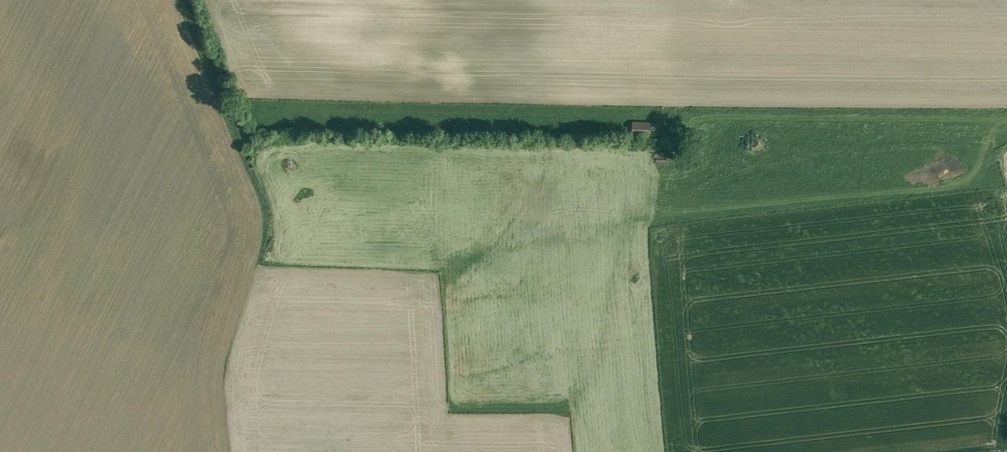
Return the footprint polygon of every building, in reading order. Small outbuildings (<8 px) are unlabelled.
[(631,121),(631,133),(651,132),(651,120),(631,121)]
